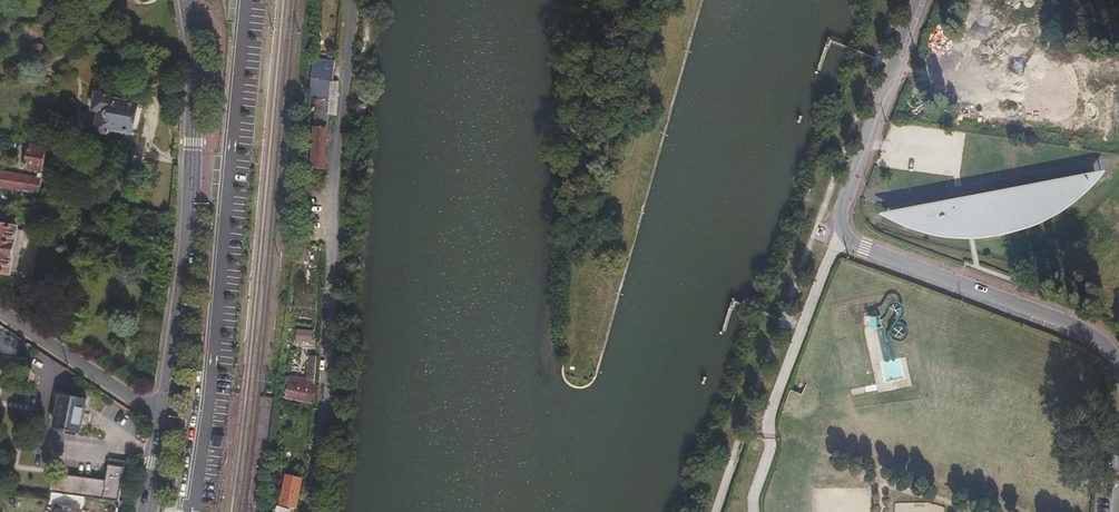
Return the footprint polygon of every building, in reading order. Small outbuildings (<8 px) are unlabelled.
[(49,23),(48,14),(34,15),(34,23),(49,23)] [(59,24),(59,15),(48,14),(49,23),(59,24)] [(334,82),(335,62),(313,61),(310,101),(314,102),(313,108),(310,108),(310,113),(313,113),(312,120),(314,120),(314,126),(312,126),(311,132),(313,132),(310,167),(324,168),(326,140),(328,115),(331,82),(334,82)] [(338,115),(340,83),(334,82),(332,115),(338,115)] [(132,131),(137,104),(120,100),(120,96),(89,90),(86,108),(92,110),(89,130),(101,133),(103,125),(132,131)] [(41,169),(45,145),(27,143),(23,167),(41,169)] [(1079,164),(1081,173),(1095,170),(1093,161),(1079,164)] [(40,178),(0,172),(0,187),(15,188),(38,192),(40,178)] [(1107,175),(883,217),(901,229),(917,235),(939,241),(953,242),(976,245),(1003,240),(1035,233),(1053,225),(1065,215),(1079,205),(1098,191),(1107,175)] [(15,188),(0,187),(0,199),(13,200),(15,188)] [(15,228),(16,225),(0,223),(0,269),(11,271),(11,269),(15,228)] [(18,270),(23,229),(15,228),(11,269),(18,270)] [(23,340),(12,332),(9,338),(20,345),(23,340)] [(315,405),(317,364),(317,360),(318,358),(311,358),(309,381),(287,379),(285,401),(315,405)] [(83,432),(87,400),(60,396),(56,429),(83,432)] [(223,445),(224,435),(214,434),(213,443),(223,445)] [(296,507),(301,478),(296,477),(288,476),(283,504),(296,507)] [(84,497),(60,493),(56,511),(81,511),(84,497)]
